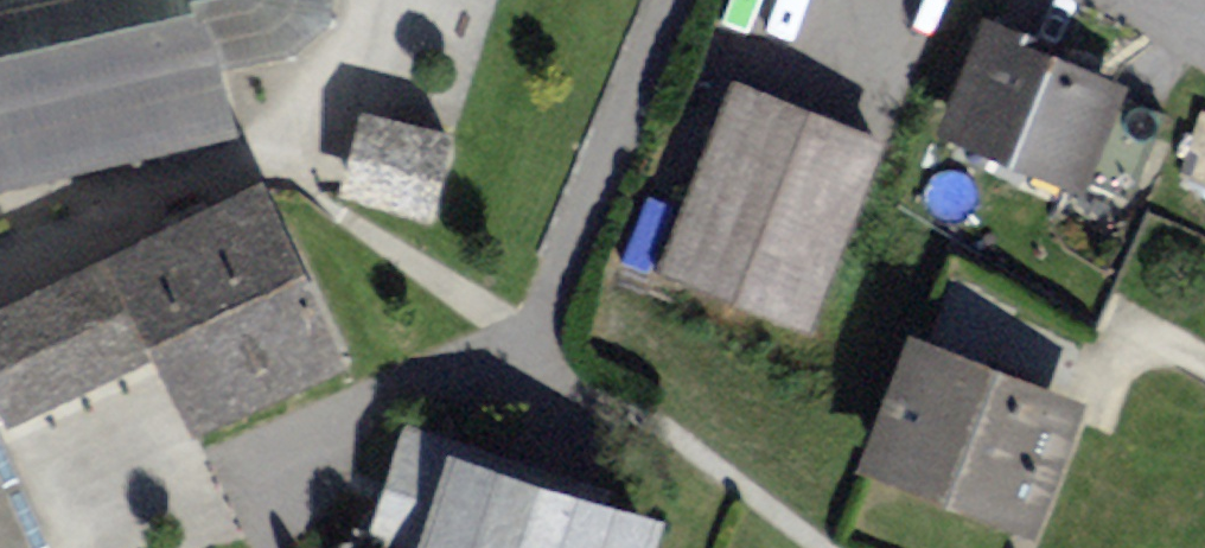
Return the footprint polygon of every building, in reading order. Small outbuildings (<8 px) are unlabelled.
[(254,155),(233,76),(315,59),(341,21),(340,0),(0,0),(0,209),(254,155)] [(995,29),(943,144),(1087,205),(1093,189),(1131,203),(1161,126),(1130,116),(1133,98),(1027,61),(1031,42),(995,29)] [(893,142),(731,84),(659,283),(821,342),(893,142)] [(461,144),(363,121),(342,216),(440,239),(461,144)] [(1203,124),(1183,184),(1204,192),(1204,125),(1203,124)] [(0,315),(0,411),(15,443),(161,376),(197,453),(365,376),(279,188),(0,315)] [(933,337),(1063,374),(1076,326),(947,289),(933,337)] [(913,342),(858,488),(1018,547),(1052,547),(1103,413),(913,342)] [(409,419),(371,545),(380,547),(675,547),(689,503),(409,419)] [(0,439),(0,547),(48,547),(0,439)]
